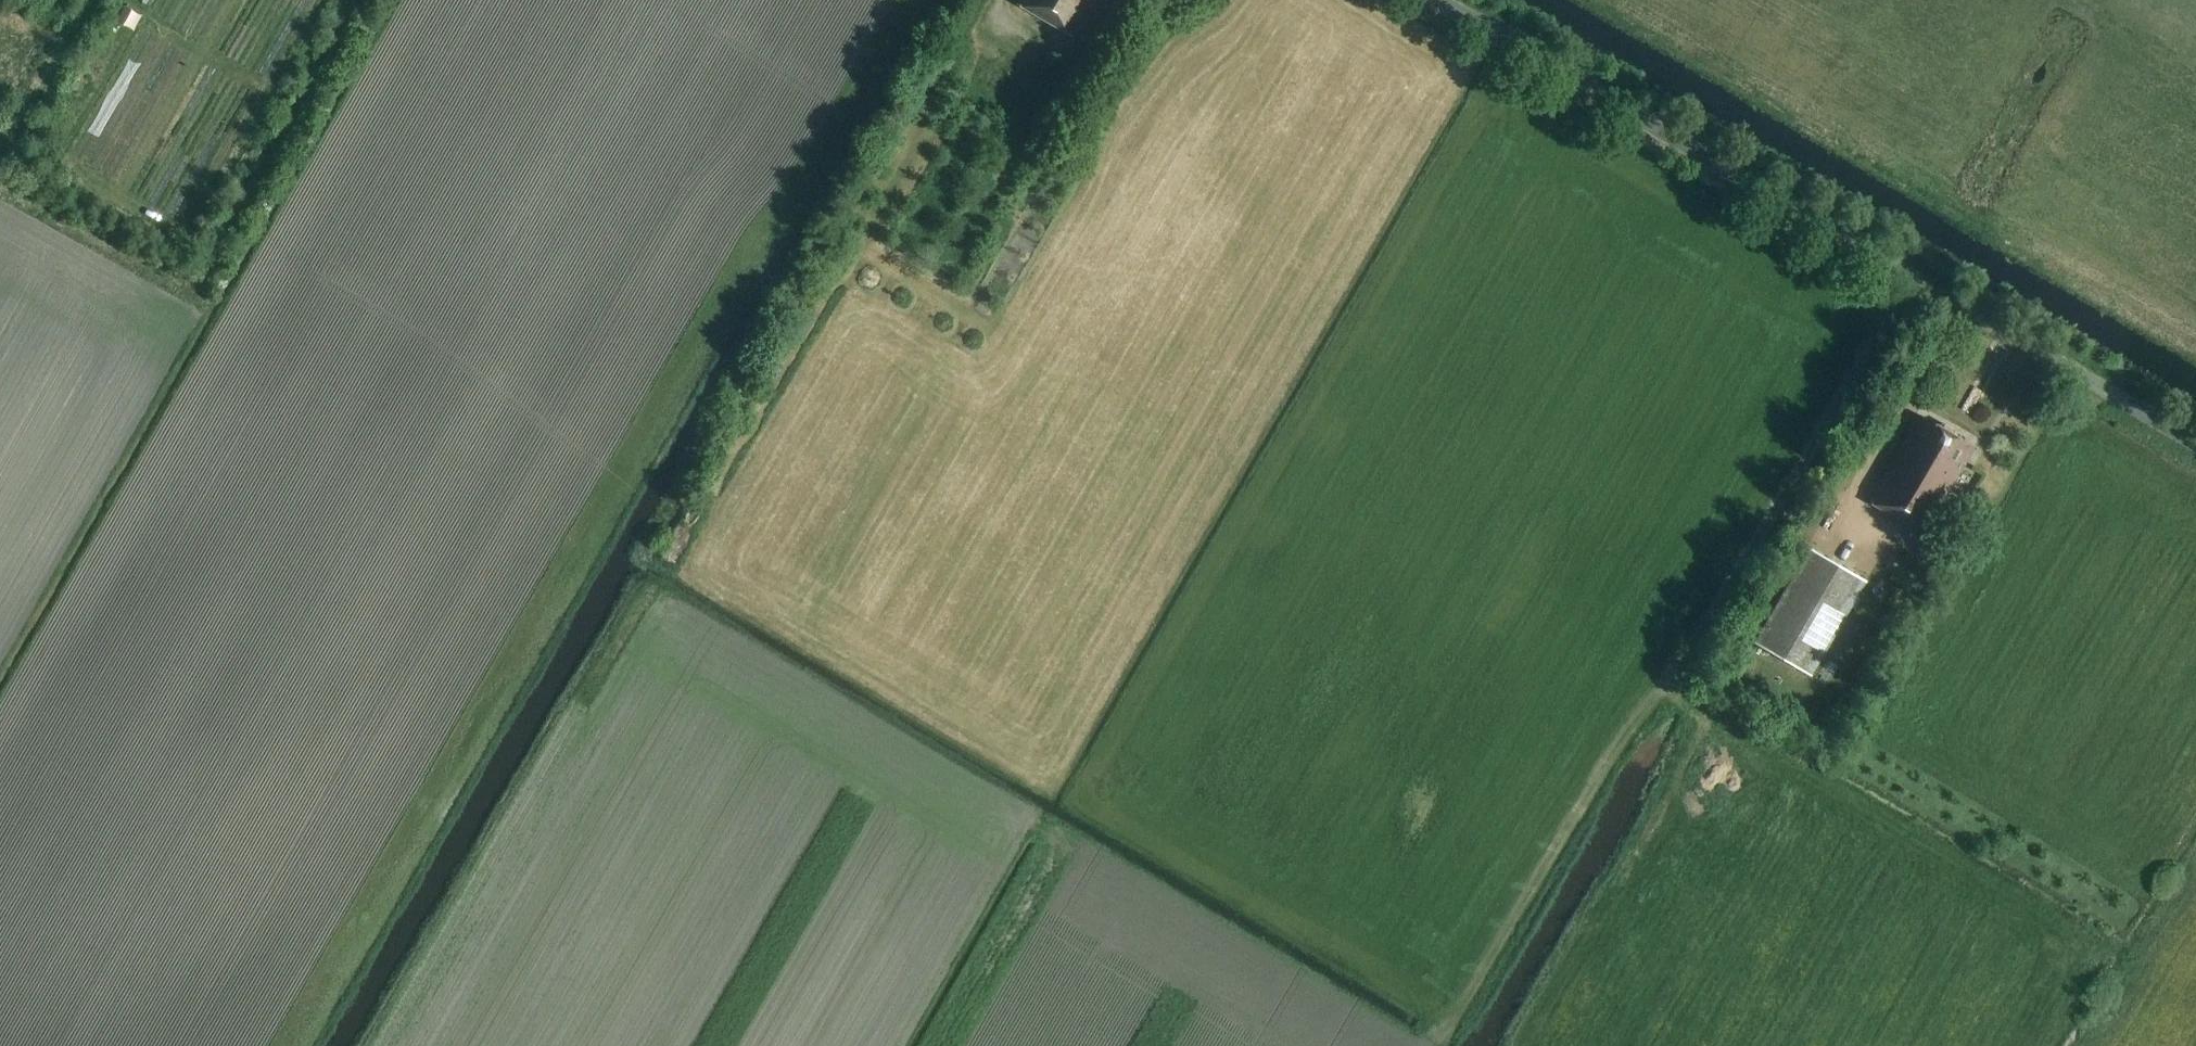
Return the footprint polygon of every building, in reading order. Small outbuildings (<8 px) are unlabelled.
[(1016,5),(1071,37),(1093,0),(1019,0),(1016,5)] [(1938,426),(1918,415),(1867,503),(1923,535),(1974,447),(1956,437),(1955,430),(1943,423),(1938,426)] [(1858,437),(1852,433),(1849,439),(1855,443),(1858,437)] [(1928,537),(1918,553),(1940,566),(1950,550),(1928,537)] [(1754,644),(1811,676),(1864,582),(1807,549),(1754,644)]
